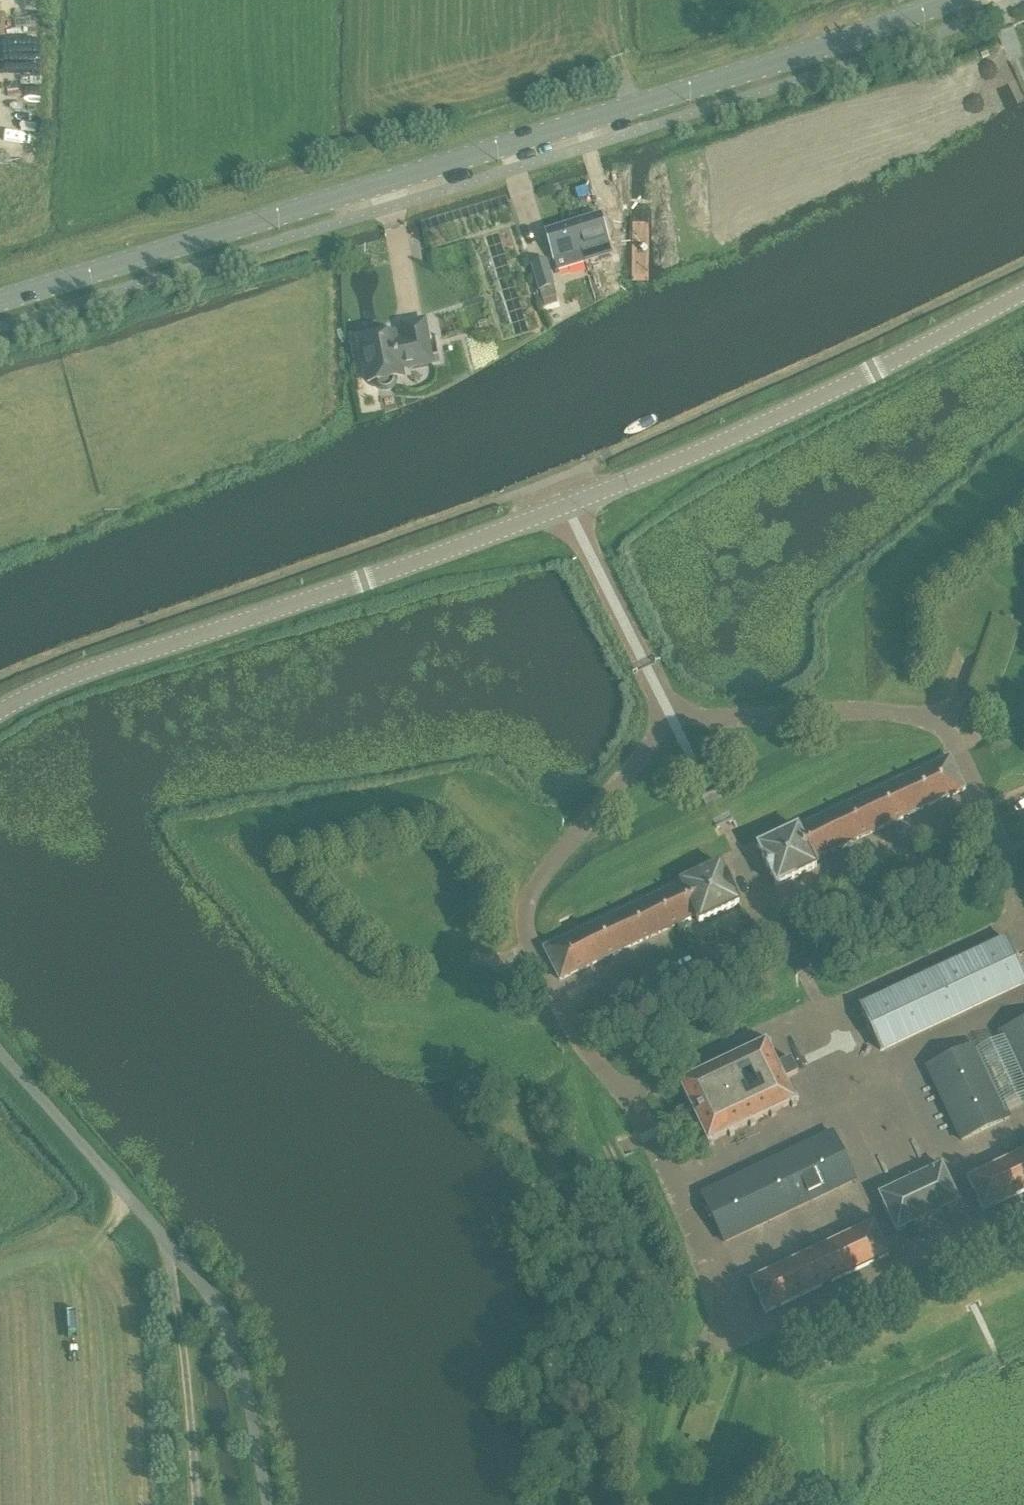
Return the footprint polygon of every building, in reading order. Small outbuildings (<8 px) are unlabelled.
[(614,234),(625,229),(619,211),(608,215),(614,234)] [(600,216),(573,224),(581,253),(585,264),(612,256),(609,245),(600,216)] [(573,224),(545,232),(554,262),(557,272),(568,269),(579,266),(585,264),(581,253),(573,224)] [(546,261),(531,266),(539,291),(542,301),(557,296),(554,286),(551,278),(549,269),(546,261)] [(365,339),(361,340),(369,383),(376,382),(376,383),(377,387),(380,390),(384,391),(388,391),(391,390),(394,387),(396,384),(396,380),(396,378),(401,377),(400,369),(431,364),(426,336),(401,340),(395,342),(393,335),(378,337),(374,335),(367,336),(365,339)] [(813,861),(964,788),(949,756),(797,828),(796,826),(758,845),(777,884),(815,866),(813,861)] [(700,921),(738,903),(719,865),(545,948),(561,980),(697,915),(700,921)] [(1023,984),(1023,976),(1016,959),(1007,939),(861,1007),(881,1050),(1023,984)] [(740,971),(756,964),(752,956),(737,962),(740,971)] [(1000,1033),(1004,1041),(1023,1084),(1023,1022),(1000,1033)] [(679,1083),(690,1105),(675,1112),(683,1128),(697,1121),(707,1143),(795,1101),(784,1078),(798,1071),(791,1057),(777,1064),(766,1041),(679,1083)] [(979,1053),(1009,1117),(1023,1110),(1023,1084),(1004,1041),(979,1053)] [(961,1139),(1009,1117),(979,1053),(975,1045),(928,1067),(961,1139)] [(725,1241),(855,1180),(833,1132),(702,1194),(725,1241)] [(1023,1189),(1023,1153),(969,1179),(983,1209),(1023,1189)] [(897,1231),(959,1201),(942,1165),(880,1194),(897,1231)] [(766,1312),(887,1255),(873,1224),(752,1281),(766,1312)]
